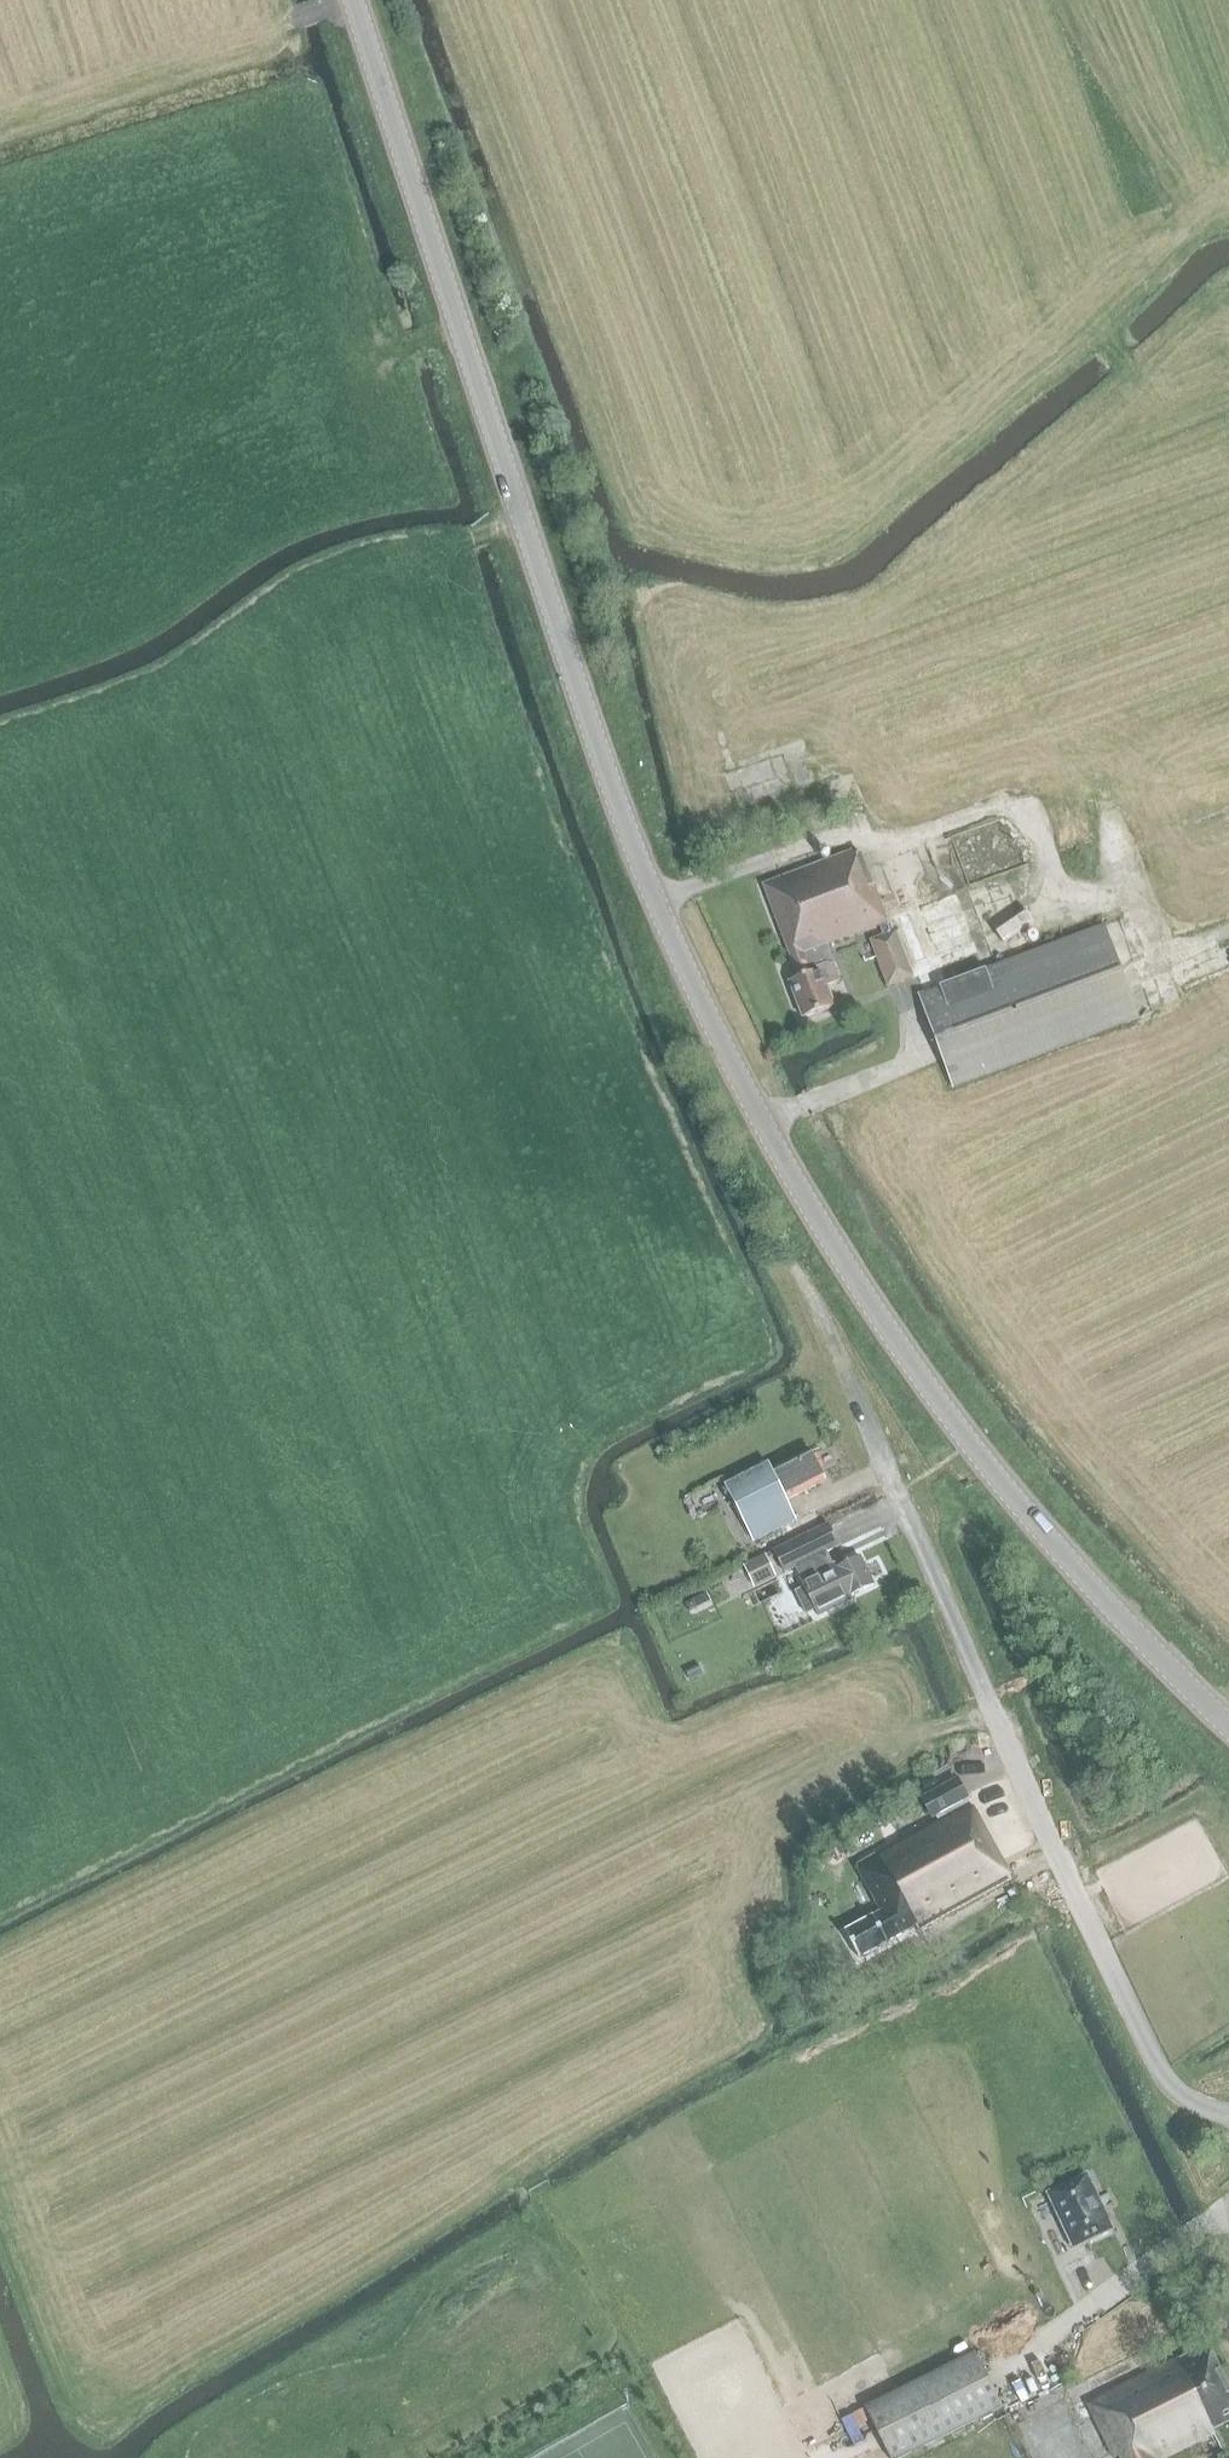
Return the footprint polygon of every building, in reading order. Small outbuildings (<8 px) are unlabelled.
[(803,1019),(834,1007),(826,988),(839,983),(825,945),(879,925),(885,920),(860,854),(856,856),(855,851),(763,886),(798,979),(789,983),(803,1019)] [(885,920),(879,925),(883,936),(871,941),(888,986),(917,975),(924,993),(918,996),(952,1088),(1138,1018),(1103,926),(947,985),(940,967),(976,953),(955,896),(885,920)] [(824,1482),(809,1451),(770,1471),(767,1464),(724,1486),(753,1543),(797,1520),(787,1500),(824,1482)] [(833,1565),(827,1553),(839,1546),(828,1523),(773,1550),(784,1573),(795,1568),(804,1587),(795,1591),(806,1614),(814,1610),(817,1617),(852,1600),(850,1595),(872,1585),(859,1558),(837,1569),(835,1564),(833,1565)] [(754,1588),(777,1577),(766,1554),(743,1565),(754,1588)] [(932,1817),(967,1799),(957,1779),(922,1797),(932,1817)] [(918,1931),(1011,1880),(970,1804),(855,1865),(880,1912),(844,1931),(858,1957),(915,1926),(918,1931)] [(1072,2251),(1115,2231),(1088,2173),(1045,2193),(1072,2251)] [(1200,2347),(1086,2405),(1113,2457),(1114,2457),(1118,2456),(1119,2457),(1162,2457),(1212,2433),(1210,2428),(1228,2419),(1228,2393),(1208,2350),(1203,2353),(1200,2347)] [(1001,2407),(974,2353),(864,2408),(870,2421),(889,2457),(899,2457),(1001,2407)] [(858,2427),(870,2421),(864,2408),(851,2414),(858,2427)]
